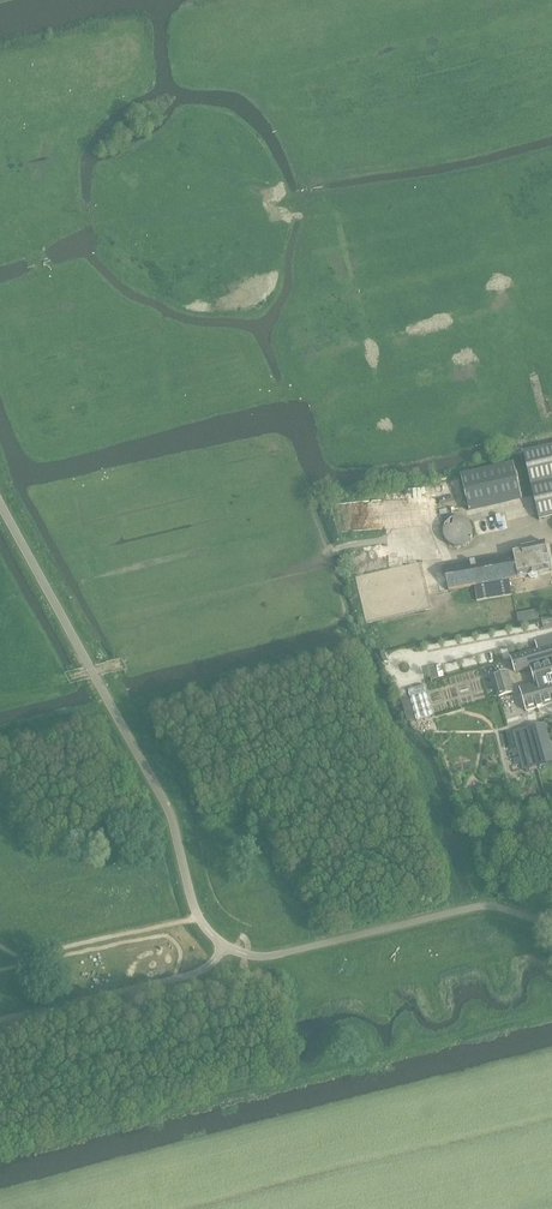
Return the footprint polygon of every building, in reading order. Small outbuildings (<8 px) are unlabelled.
[(523,453),(539,521),(551,518),(551,446),(523,453)] [(505,515),(472,522),(475,536),(508,529),(505,515)] [(545,543),(512,550),(513,554),(517,578),(527,576),(531,580),(536,579),(537,575),(550,572),(545,543)] [(513,554),(444,568),(448,592),(474,587),(476,601),(512,595),(509,580),(518,578),(517,578),(513,554)] [(538,611),(528,613),(530,622),(539,620),(538,611)] [(510,659),(515,673),(531,668),(536,685),(519,690),(526,712),(551,705),(551,638),(536,642),(538,650),(525,654),(510,659)] [(512,693),(506,672),(493,676),(499,697),(512,693)] [(513,757),(519,755),(520,757),(514,759),(516,766),(521,764),(523,770),(551,763),(551,754),(544,724),(513,733),(517,748),(511,750),(513,757)]
